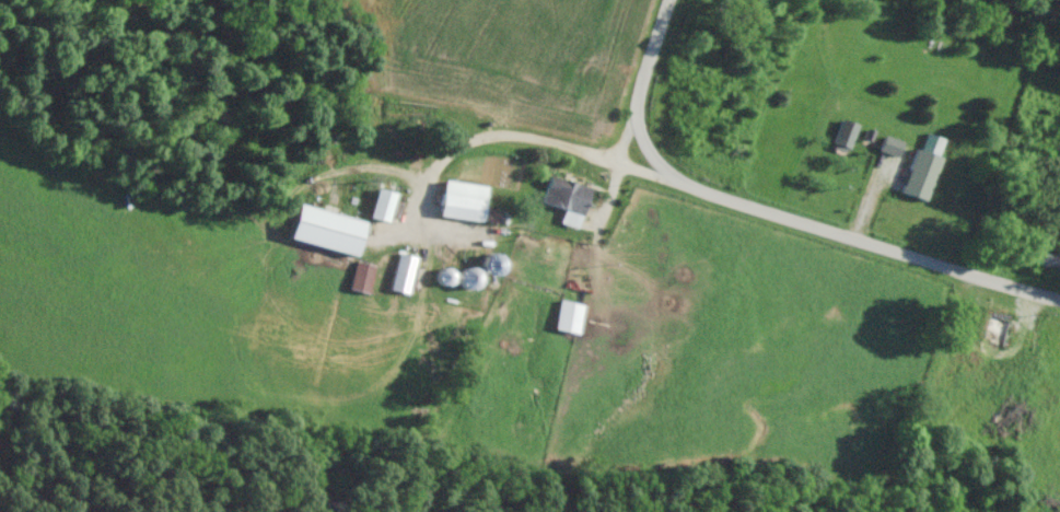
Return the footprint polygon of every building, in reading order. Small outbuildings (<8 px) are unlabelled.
[(859,126),(843,118),(830,147),(846,153),(859,126)] [(899,191),(928,200),(942,156),(913,148),(899,191)] [(593,187),(551,174),(543,201),(585,214),(593,187)] [(396,193),(376,188),(370,218),(389,222),(396,193)] [(485,220),(487,198),(441,194),(438,216),(485,220)] [(317,232),(361,241),(364,223),(322,214),(317,232)] [(1040,249),(1036,264),(1059,270),(1059,267),(1059,254),(1040,249)] [(418,257),(398,253),(389,289),(409,293),(418,257)] [(377,266),(357,260),(350,289),(370,293),(377,266)] [(579,318),(583,300),(563,294),(559,313),(579,318)] [(1014,315),(989,311),(983,339),(1007,344),(1014,315)]
